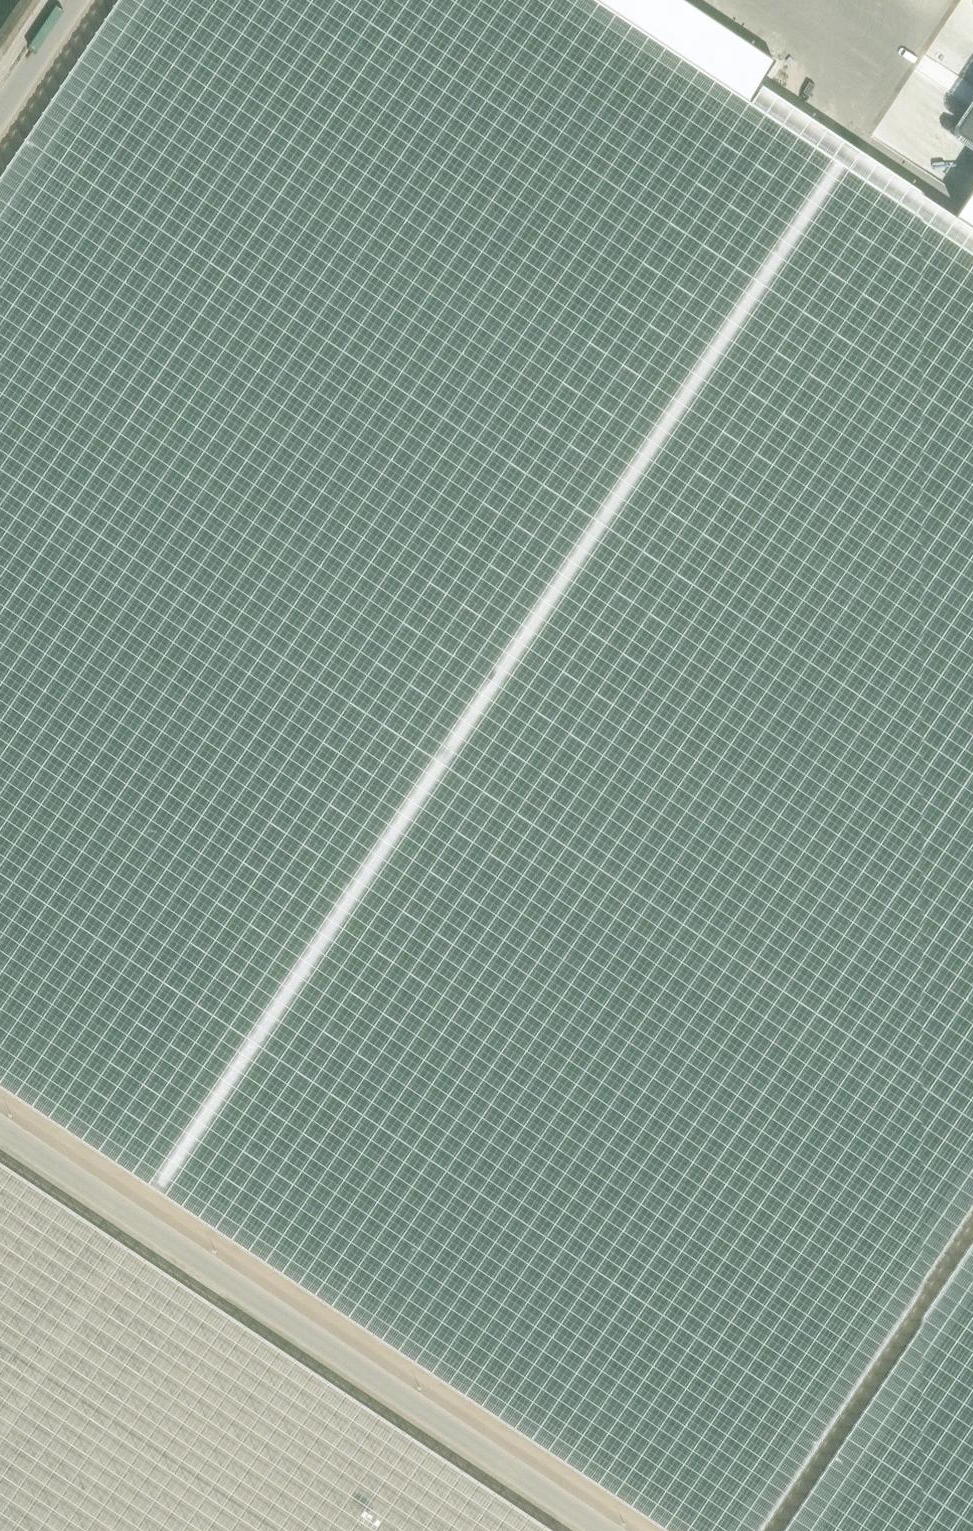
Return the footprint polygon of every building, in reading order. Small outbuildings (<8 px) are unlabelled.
[(0,180),(0,1092),(658,1530),(761,1530),(972,1213),(972,257),(588,0),(120,0),(0,180)] [(598,6),(747,106),(774,66),(675,0),(601,0),(598,6)] [(873,135),(972,202),(959,222),(972,231),(972,0),(963,0),(873,135)] [(0,1165),(0,1530),(549,1530),(0,1165)] [(785,1530),(972,1530),(972,1249),(785,1530)]
